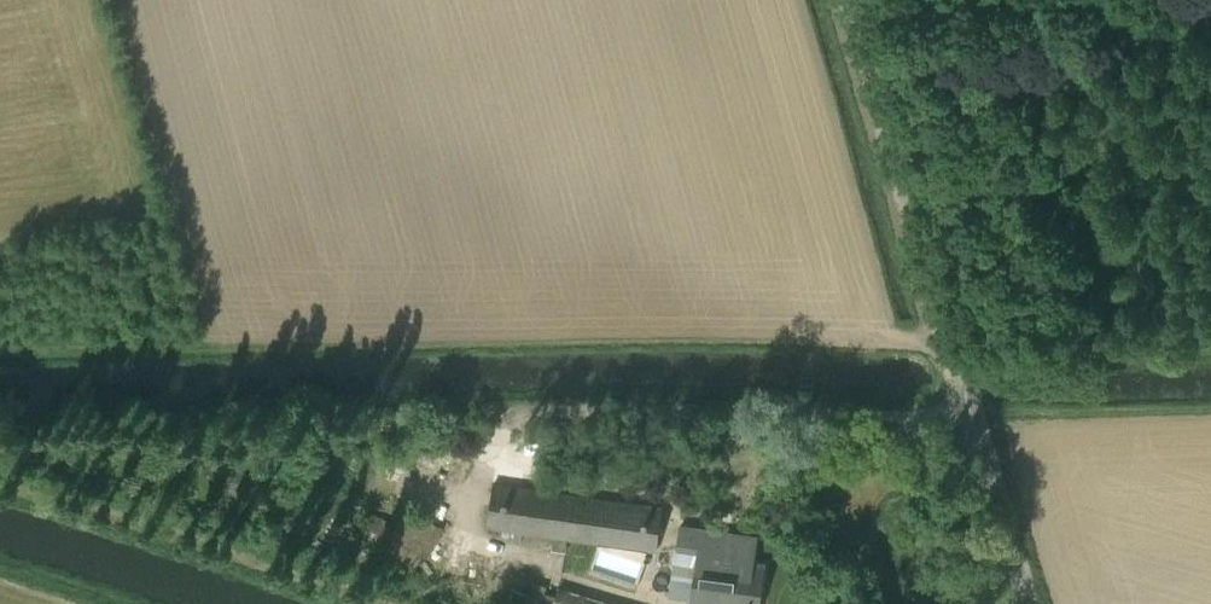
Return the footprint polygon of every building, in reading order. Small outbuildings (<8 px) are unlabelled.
[(522,474),(520,488),(495,485),(486,528),(553,538),(552,551),(566,553),(573,554),(573,558),(585,559),(585,555),(588,555),(589,543),(656,553),(663,507),(661,506),(661,499),(666,499),(667,495),(685,497),(687,480),(669,477),(650,483),(649,505),(608,500),(609,484),(560,478),(522,474)] [(429,559),(443,528),(403,509),(390,537),(389,537),(380,556),(385,558),(380,570),(393,576),(398,565),(414,573),(422,556),(429,559)] [(676,550),(698,553),(691,603),(759,603),(765,564),(753,562),(756,538),(679,528),(676,550)] [(555,596),(545,593),(547,586),(534,583),(530,594),(512,589),(507,603),(615,603),(558,587),(555,596)]
